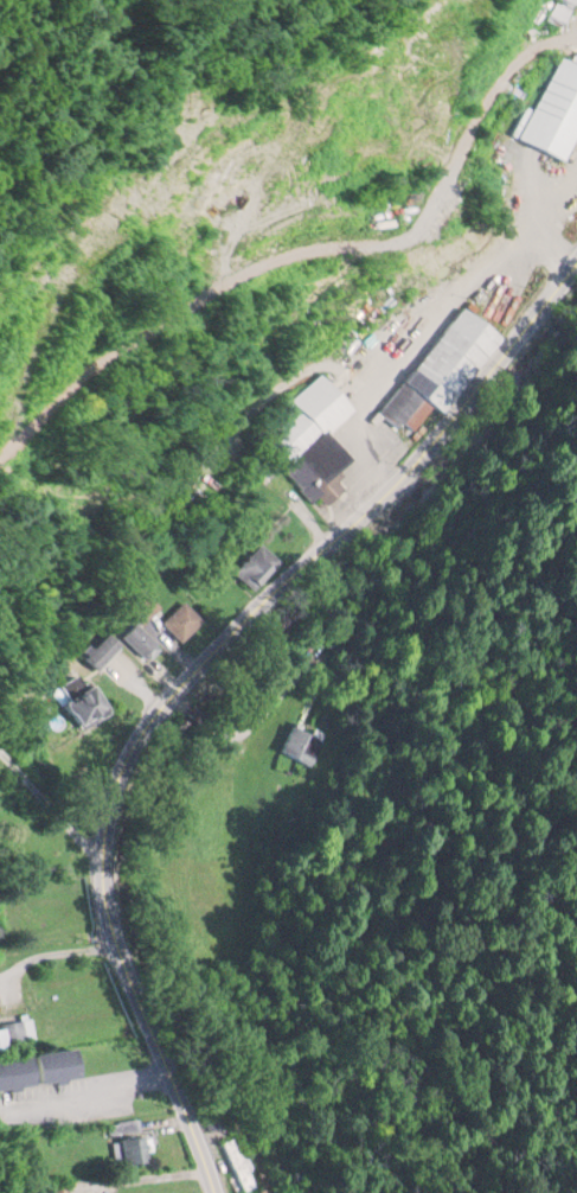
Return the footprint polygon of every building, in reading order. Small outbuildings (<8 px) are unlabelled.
[(540,8),(556,20),(572,0),(547,0),(540,8)] [(556,57),(516,139),(560,160),(576,125),(576,67),(556,57)] [(502,338),(459,305),(376,411),(410,437),(434,405),(444,413),(502,338)] [(261,441),(320,509),(343,489),(336,480),(343,475),(335,466),(344,458),(322,433),(349,409),(319,374),(283,405),(292,414),(261,441)] [(253,590),(279,561),(258,543),(233,572),(253,590)] [(161,608),(144,589),(124,608),(136,622),(122,635),(145,660),(160,647),(141,626),(161,608)] [(161,622),(179,641),(202,620),(184,601),(161,622)] [(120,648),(102,631),(78,656),(95,673),(120,648)] [(96,711),(78,674),(51,688),(69,724),(96,711)] [(328,740),(290,722),(277,748),(315,766),(328,740)] [(3,1049),(2,1042),(29,1038),(26,1021),(0,1024),(0,1049),(3,1049)] [(107,1125),(116,1166),(147,1158),(141,1134),(139,1135),(136,1118),(107,1125)] [(67,1185),(47,1185),(47,1192),(67,1192),(67,1185)]
